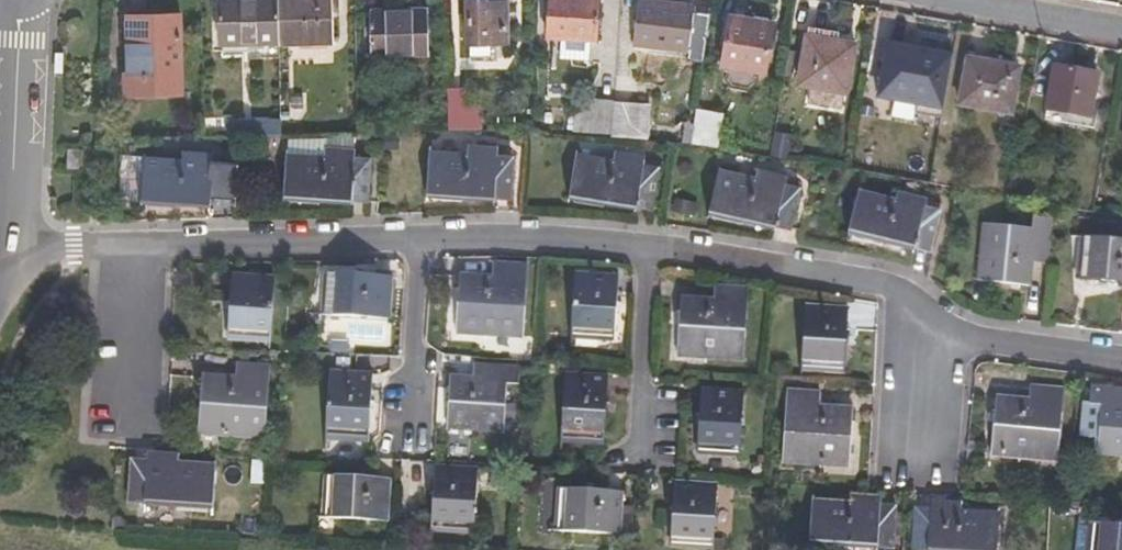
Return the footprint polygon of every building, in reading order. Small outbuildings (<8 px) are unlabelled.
[(283,0),(222,0),(225,41),(285,39),(283,0)] [(285,39),(338,36),(335,0),(283,0),(285,39)] [(472,1),(472,42),(514,41),(513,0),(506,0),(472,1)] [(553,32),(597,33),(597,0),(553,0),(553,32)] [(637,37),(692,38),(692,0),(639,0),(637,37)] [(807,17),(808,3),(798,2),(796,16),(807,17)] [(774,15),(727,8),(721,62),(767,68),(774,15)] [(183,11),(132,10),(130,92),(179,93),(183,11)] [(433,14),(377,15),(379,56),(434,55),(433,14)] [(922,92),(929,42),(903,38),(905,27),(889,26),(887,35),(882,35),(878,75),(902,79),(901,89),(922,92)] [(804,30),(803,41),(850,47),(852,36),(804,30)] [(850,47),(803,41),(797,88),(845,95),(850,47)] [(1010,57),(964,52),(959,96),(1005,101),(1010,57)] [(1092,65),(1051,61),(1045,105),(1087,111),(1092,65)] [(843,111),(845,95),(797,88),(795,105),(843,111)] [(475,92),(454,93),(456,136),(491,135),(491,114),(474,114),(475,92)] [(699,147),(721,151),(726,105),(703,102),(699,147)] [(620,141),(621,106),(592,105),(591,139),(620,141)] [(620,141),(652,143),(653,108),(621,106),(620,141)] [(96,118),(83,117),(82,130),(95,131),(96,118)] [(234,123),(234,139),(244,139),(289,138),(289,122),(234,123)] [(377,158),(295,150),(290,193),(373,201),(377,158)] [(518,159),(437,152),(433,192),(514,199),(518,159)] [(659,172),(579,155),(570,194),(649,212),(659,172)] [(234,163),(151,157),(148,195),(231,203),(234,163)] [(800,187),(719,170),(711,209),(792,226),(800,187)] [(947,213),(867,196),(859,236),(938,252),(947,213)] [(1030,242),(982,239),(977,291),(1024,296),(1027,271),(1044,272),(1048,229),(1032,227),(1030,242)] [(1080,256),(1074,300),(1121,305),(1121,260),(1080,256)] [(460,269),(492,271),(493,260),(460,258),(460,269)] [(522,339),(527,271),(496,269),(494,284),(463,282),(459,336),(522,339)] [(618,278),(577,275),(574,334),(613,336),(618,278)] [(276,288),(235,283),(229,342),(271,346),(276,288)] [(390,290),(332,286),(328,327),(388,331),(390,290)] [(738,365),(743,296),(711,293),(710,308),(677,306),(674,360),(738,365)] [(846,319),(806,316),(802,375),(843,377),(846,319)] [(270,441),(275,369),(242,366),(240,383),(208,381),(204,436),(270,441)] [(530,373),(489,371),(487,386),(460,383),(457,433),(513,438),(516,389),(528,390),(530,373)] [(376,380),(333,376),(329,433),(370,436),(376,380)] [(609,386),(568,383),(563,441),(605,444),(609,386)] [(745,397),(704,393),(700,452),(741,455),(745,397)] [(817,402),(784,399),(779,468),(844,475),(849,420),(815,416),(817,402)] [(1039,414),(1007,413),(1004,468),(1066,473),(1071,404),(1040,401),(1039,414)] [(1095,403),(1093,420),(1109,421),(1104,466),(1121,467),(1121,407),(1095,403)] [(215,469),(136,463),(132,506),(212,512),(215,469)] [(479,478),(439,475),(435,530),(476,533),(479,478)] [(399,483),(339,478),(335,519),(395,524),(399,483)] [(618,494),(561,490),(557,532),(616,537),(618,494)] [(715,495),(674,490),(670,545),(711,548),(715,495)] [(810,504),(807,545),(872,549),(893,549),(895,510),(810,504)] [(917,511),(915,549),(1001,549),(1003,518),(917,511)] [(1098,532),(1096,549),(1121,549),(1121,534),(1098,532)]
